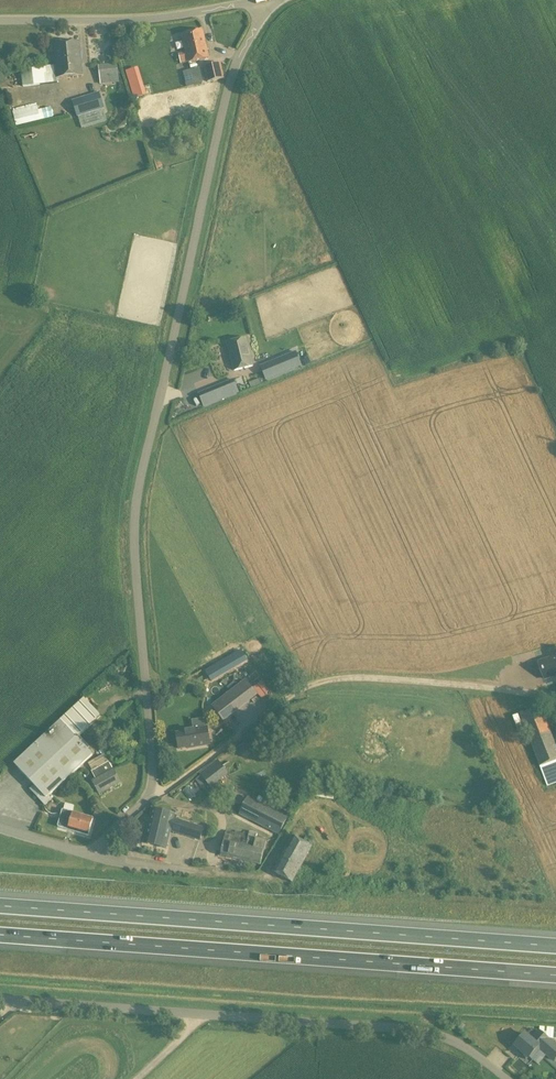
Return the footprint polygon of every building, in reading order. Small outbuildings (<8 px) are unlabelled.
[(186,52),(178,53),(180,64),(209,59),(204,37),(202,30),(182,35),(186,52)] [(57,76),(82,74),(79,43),(54,45),(57,76)] [(224,79),(220,63),(204,67),(207,83),(224,79)] [(117,64),(99,66),(100,77),(118,75),(117,64)] [(23,87),(38,85),(37,78),(55,76),(54,66),(21,70),(23,84),(23,87)] [(144,85),(138,68),(125,71),(134,99),(147,95),(144,85)] [(198,68),(183,72),(187,87),(202,83),(198,68)] [(99,93),(72,101),(77,117),(103,109),(99,93)] [(52,101),(15,109),(19,126),(55,118),(52,101)] [(253,366),(246,339),(227,343),(234,371),(253,366)] [(296,352),(268,363),(274,375),(301,364),(296,352)] [(234,378),(200,392),(205,404),(239,391),(234,378)] [(206,670),(212,681),(247,660),(240,650),(206,670)] [(542,661),(548,678),(555,675),(555,656),(542,661)] [(246,679),(211,706),(223,722),(225,720),(258,695),(246,679)] [(93,755),(77,738),(86,730),(100,716),(84,699),(14,764),(15,765),(34,785),(30,789),(45,806),(54,798),(50,794),(93,755)] [(555,761),(555,745),(541,708),(520,715),(539,767),(555,761)] [(187,732),(177,734),(179,750),(188,748),(188,749),(209,745),(206,728),(187,731),(187,732)] [(110,748),(115,757),(121,753),(116,744),(110,748)] [(113,769),(113,770),(105,755),(88,763),(92,771),(91,771),(95,779),(92,781),(100,794),(120,783),(113,769)] [(228,774),(217,760),(199,774),(211,788),(227,776),(228,774)] [(279,834),(287,818),(246,797),(237,814),(279,834)] [(62,809),(58,826),(68,829),(89,835),(94,818),(73,812),(62,809)] [(200,841),(204,828),(173,817),(174,814),(152,809),(145,844),(166,849),(170,831),(200,841)] [(260,865),(266,841),(256,839),(257,833),(250,831),(249,834),(236,831),(235,833),(226,831),(224,841),(220,856),(260,865)] [(273,872),(292,882),(312,847),(292,837),(273,872)] [(520,1054),(526,1059),(528,1056),(529,1057),(538,1046),(540,1048),(541,1046),(545,1049),(543,1051),(553,1060),(555,1056),(555,1046),(539,1031),(531,1040),(525,1034),(515,1045),(522,1052),(520,1054)]
